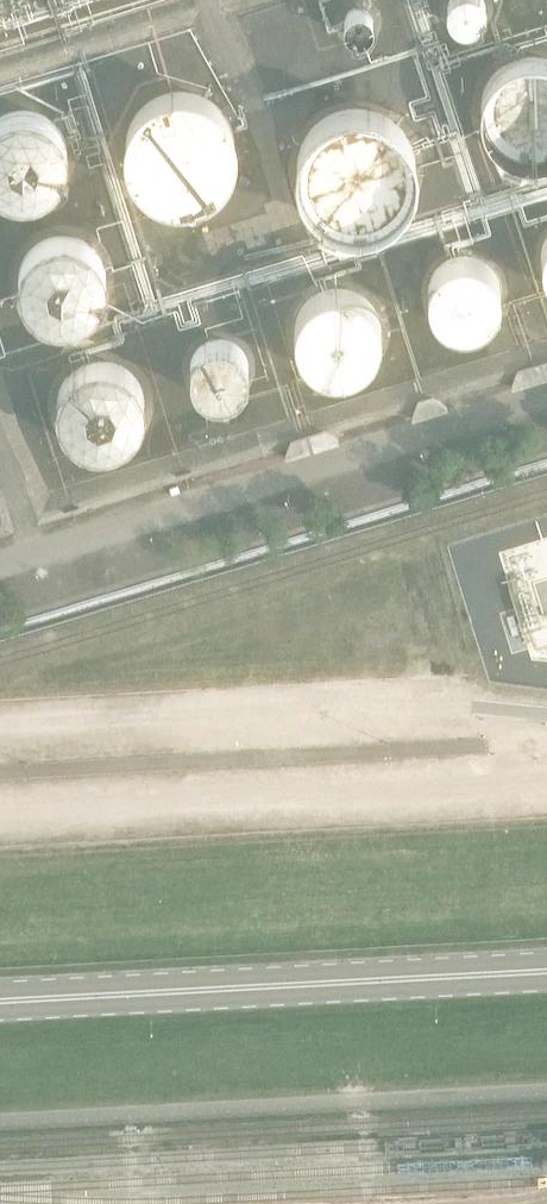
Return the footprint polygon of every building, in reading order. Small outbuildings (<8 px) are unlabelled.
[(486,6),(485,0),(446,0),(444,6),(446,14),(450,21),(456,25),(459,27),(464,27),(472,27),(476,24),(480,22),(484,16),(487,8),(486,6)] [(376,23),(374,16),(371,11),(365,7),(359,7),(352,8),(348,12),(345,17),(344,23),(346,30),(349,34),(353,37),(358,38),(366,37),(371,34),(374,29),(376,23)] [(481,115),(482,128),(487,141),(494,153),(505,161),(518,166),(531,168),(545,166),(546,165),(546,73),(539,70),(526,70),(512,73),(500,80),(491,89),(484,101),(481,115)] [(242,145),(242,144),(241,133),(238,122),(232,112),(224,102),(214,95),(204,90),(197,88),(190,87),(181,87),(170,88),(161,92),(152,96),(143,104),(137,112),(131,123),(128,132),(127,145),(127,155),(130,165),(135,175),(143,185),(153,193),(162,198),(171,201),(183,202),(195,202),(207,198),(216,193),(225,186),(232,178),(237,168),(241,158),(242,145)] [(424,165),(424,164),(423,153),(420,141),(414,130),(407,122),(396,113),(385,107),(374,104),(364,103),(351,104),(341,107),(331,112),(326,115),(319,121),(312,130),(306,140),(302,153),(301,164),(302,176),(305,187),(310,197),(318,207),(327,215),(339,221),(351,225),(363,226),(374,225),(387,221),(397,216),(406,208),(413,201),(419,190),(423,178),(424,165)] [(72,152),(71,142),(68,134),(63,125),(58,119),(53,115),(47,111),(38,108),(27,107),(20,107),(13,109),(4,113),(0,116),(0,189),(8,194),(15,196),(24,198),(32,197),(42,195),(51,191),(58,185),(64,178),(68,171),(71,162),(72,153),(72,152)] [(542,230),(537,240),(535,251),(537,263),(542,273),(546,278),(546,225),(542,230)] [(110,279),(110,278),(110,269),(107,260),(102,252),(96,245),(89,240),(80,235),(70,233),(63,233),(53,234),(46,237),(38,241),(32,247),(27,253),(22,262),(20,269),(19,279),(21,288),(24,297),(28,305),(33,311),(42,318),(51,321),(59,323),(66,324),(76,322),(83,320),(91,315),(97,311),(102,305),(106,297),(109,288),(110,279)] [(503,291),(503,290),(502,283),(500,277),(497,270),(493,265),(487,260),(482,257),(472,254),(467,254),(461,254),(453,256),(446,260),(441,264),(437,268),(434,274),(431,281),(430,289),(430,295),(432,302),(435,308),(439,314),(444,319),(452,324),(457,325),(464,327),(469,327),(477,325),(483,323),(490,319),(495,313),(500,305),(502,298),(503,291)] [(386,331),(386,330),(385,319),(382,311),(379,304),(373,297),(364,290),(357,287),(350,285),(341,284),(331,285),(323,288),(318,291),(309,297),(303,304),(299,312),(297,319),(295,329),(296,337),(298,346),(303,354),(308,361),(314,366),(322,371),(329,374),(339,375),(346,375),(357,372),(365,368),(371,364),(378,356),(382,348),(385,339),(386,331)] [(251,365),(251,364),(249,353),(246,348),(243,343),(239,340),(234,337),(227,334),(222,333),(215,334),(209,335),(200,341),(196,345),(192,351),(191,357),(190,363),(190,368),(192,374),(194,379),(198,384),(201,387),(206,391),(214,393),(218,394),(225,394),(231,392),(240,386),(244,382),(248,376),(250,371),(251,365)] [(154,404),(154,403),(153,395),(151,387),(148,380),(142,373),(137,368),(129,362),(120,359),(110,358),(102,358),(95,360),(86,364),(78,370),(71,378),(66,387),(64,394),(63,402),(64,412),(66,419),(71,428),(76,435),(83,441),(91,445),(98,447),(107,449),(114,448),(125,446),(133,441),(140,436),(146,430),(151,421),(153,413),(154,404)]
